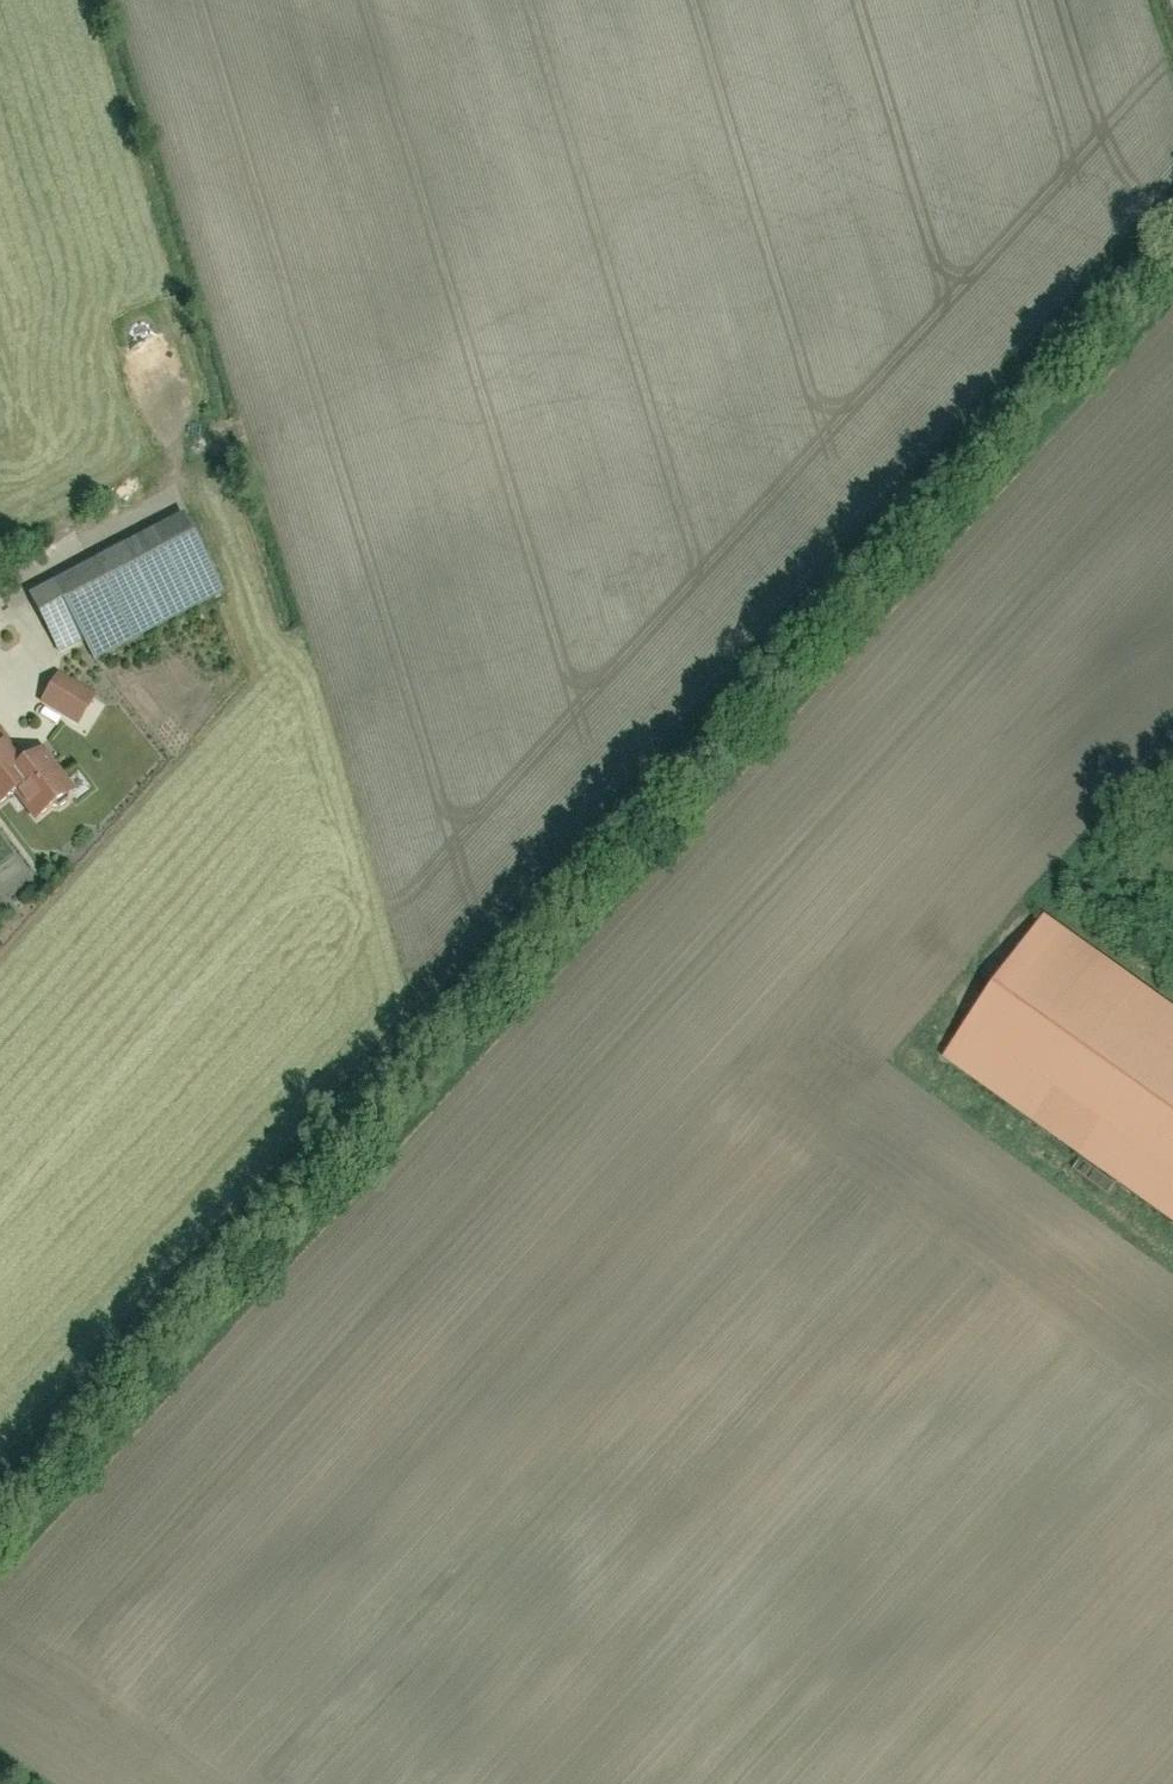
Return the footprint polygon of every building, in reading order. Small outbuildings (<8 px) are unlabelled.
[(46,594),(77,658),(174,612),(143,548),(46,594)] [(0,737),(0,806),(17,794),(34,781),(23,767),(0,737)] [(41,754),(23,767),(34,781),(17,794),(37,820),(52,809),(59,810),(67,804),(68,797),(71,794),(41,754)] [(954,1067),(1172,1218),(1172,1016),(1049,931),(954,1067)]
